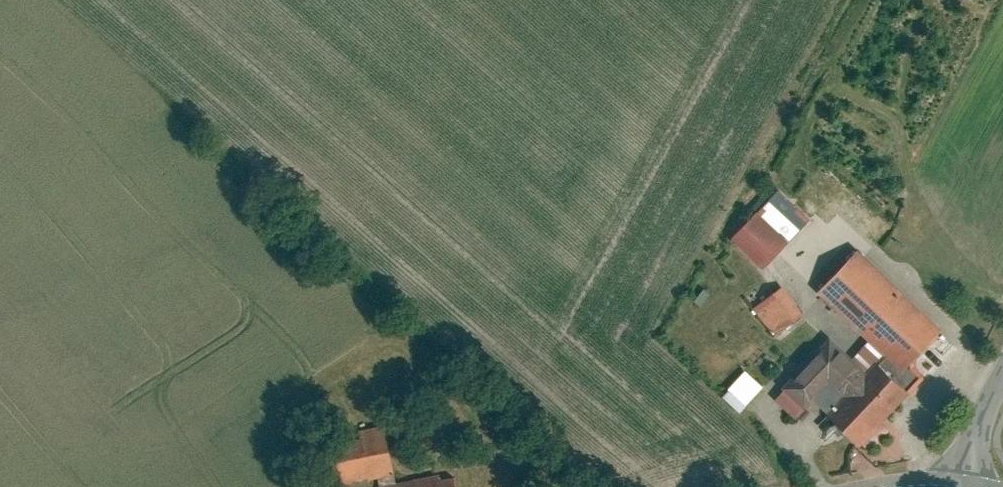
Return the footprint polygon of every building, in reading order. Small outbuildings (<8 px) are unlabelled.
[(773,199),(735,238),(767,268),(804,230),(773,199)] [(837,338),(778,397),(799,417),(818,398),(864,442),(931,375),(916,360),(947,329),(864,247),(822,289),(873,339),(856,357),(837,338)] [(764,301),(757,306),(778,335),(808,312),(782,278),(760,295),(764,301)] [(725,395),(744,412),(769,385),(751,368),(725,395)] [(389,426),(341,435),(350,482),(398,473),(389,426)] [(397,486),(461,486),(458,473),(397,486)]
